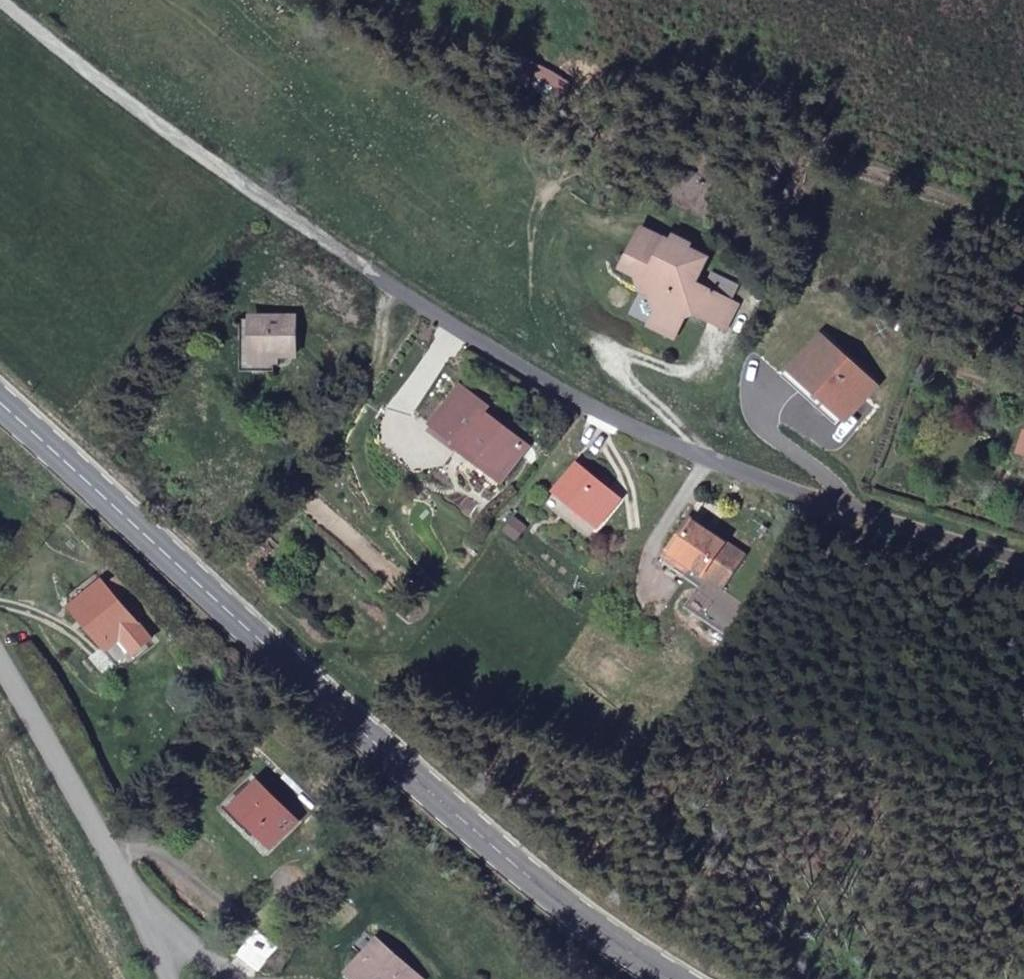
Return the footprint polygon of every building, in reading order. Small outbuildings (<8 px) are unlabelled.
[(666,237),(637,223),(621,259),(635,269),(639,283),(647,282),(655,308),(648,317),(677,328),(687,303),(726,319),(736,294),(696,275),(705,253),(688,244),(689,238),(669,231),(666,237)] [(291,317),(248,318),(250,355),(271,356),(293,354),(291,317)] [(250,355),(248,318),(241,318),(242,355),(250,355)] [(844,409),(875,379),(829,333),(811,350),(798,363),(844,409)] [(835,420),(844,409),(798,363),(811,350),(803,342),(780,367),(835,420)] [(250,355),(242,355),(242,369),(271,369),(271,356),(250,355)] [(470,440),(502,465),(521,442),(478,410),(484,403),(455,382),(427,419),(457,441),(465,445),(470,440)] [(507,469),(502,465),(470,440),(465,445),(457,441),(452,447),(500,479),(507,469)] [(628,480),(581,455),(564,485),(612,511),(628,480)] [(729,641),(748,606),(723,597),(736,559),(670,535),(655,576),(686,586),(700,592),(688,626),(729,641)] [(62,602),(90,582),(80,569),(52,589),(55,608),(102,664),(107,659),(88,638),(62,602)] [(101,574),(90,582),(62,602),(88,638),(102,628),(118,650),(135,637),(101,594),(111,586),(101,574)] [(102,628),(88,638),(107,659),(118,650),(102,628)] [(288,805),(247,770),(223,798),(262,837),(288,805)] [(364,939),(339,969),(351,978),(403,978),(405,976),(364,939)] [(339,969),(333,976),(336,978),(351,978),(339,969)]
